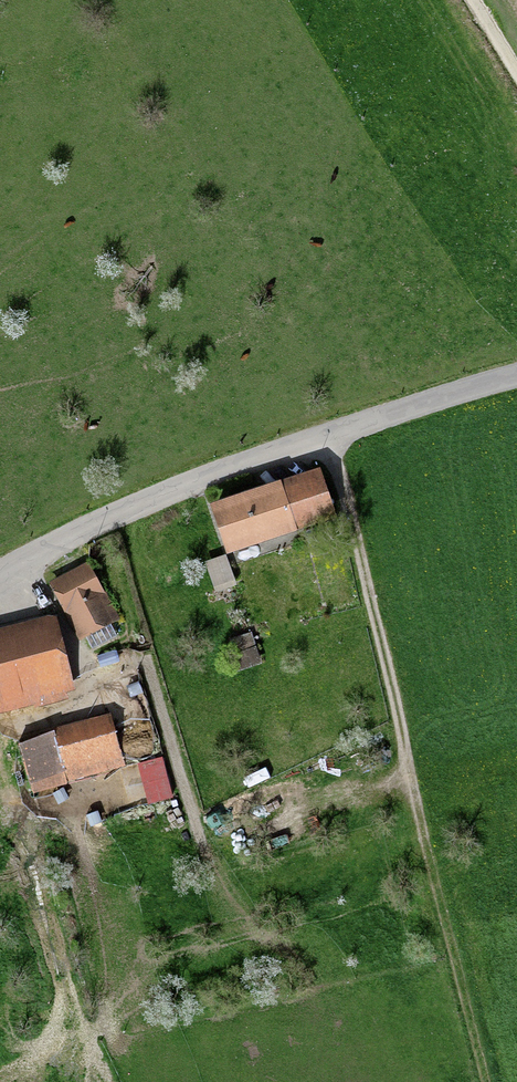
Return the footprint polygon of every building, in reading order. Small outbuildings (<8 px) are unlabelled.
[(230,546),(340,511),(323,458),(213,493),(230,546)] [(90,562),(54,580),(88,649),(124,631),(90,562)] [(1,702),(62,685),(46,625),(0,638),(0,699),(1,702)] [(117,766),(103,719),(26,742),(39,788),(117,766)]
